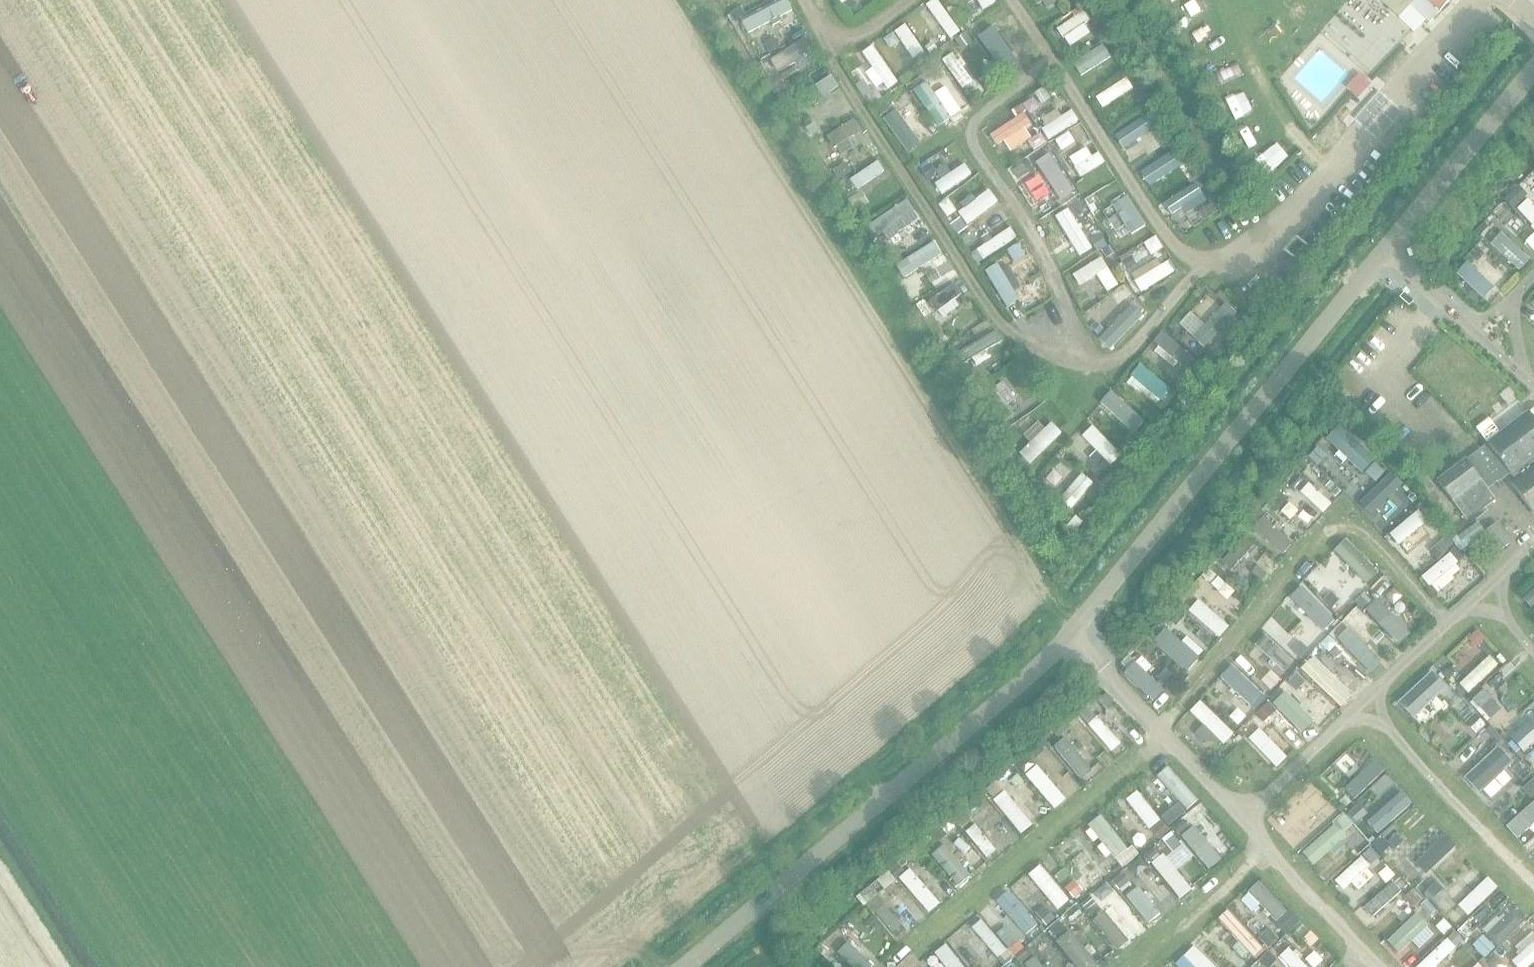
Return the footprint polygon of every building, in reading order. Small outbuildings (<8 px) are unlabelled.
[(789,9),(784,0),(782,0),(751,16),(756,26),(789,9)] [(936,0),(932,0),(925,5),(927,8),(918,14),(936,39),(946,32),(950,38),(959,31),(936,0)] [(1409,5),(1429,24),(1438,13),(1437,12),(1448,0),(1414,0),(1409,5)] [(1082,12),(1057,29),(1063,38),(1074,31),(1076,35),(1083,31),(1080,27),(1088,21),(1082,12)] [(895,31),(913,58),(923,52),(905,25),(895,31)] [(1010,64),(987,33),(978,39),(1002,71),(1010,64)] [(782,66),(810,49),(805,40),(777,57),(782,66)] [(1104,46),(1076,64),(1082,73),(1097,64),(1103,74),(1116,66),(1104,46)] [(893,78),(874,50),(863,57),(867,62),(862,65),(867,72),(872,69),(882,85),(893,78)] [(942,60),(969,98),(979,91),(952,53),(942,60)] [(1364,60),(1352,75),(1366,87),(1378,72),(1364,60)] [(916,84),(909,90),(936,125),(948,115),(926,87),(932,82),(923,71),(912,79),(916,84)] [(827,79),(805,94),(811,103),(817,99),(822,107),(832,100),(827,93),(833,89),(827,79)] [(1125,79),(1096,98),(1102,108),(1123,94),(1126,100),(1132,96),(1129,91),(1132,89),(1125,79)] [(879,112),(903,145),(912,138),(888,105),(879,112)] [(1156,110),(1116,137),(1123,148),(1164,120),(1156,110)] [(1048,140),(1078,121),(1071,111),(1057,119),(1054,114),(1044,120),(1047,126),(1041,129),(1048,140)] [(1023,114),(990,135),(996,145),(1006,139),(1010,145),(1020,139),(1016,133),(1029,124),(1023,114)] [(853,120),(826,137),(833,147),(835,146),(841,155),(852,147),(847,139),(860,130),(853,120)] [(949,146),(965,139),(962,130),(945,137),(949,146)] [(1021,181),(1048,162),(1042,153),(1014,172),(1021,181)] [(1072,182),(1104,162),(1098,153),(1066,172),(1072,182)] [(1169,156),(1145,173),(1151,183),(1157,179),(1161,184),(1175,175),(1171,170),(1176,166),(1169,156)] [(856,190),(884,171),(877,161),(850,180),(856,190)] [(938,196),(966,178),(960,168),(932,186),(938,196)] [(1061,182),(1035,202),(1041,211),(1048,205),(1054,212),(1062,206),(1057,199),(1068,191),(1073,187),(1067,179),(1061,183),(1061,182)] [(1195,184),(1164,205),(1171,214),(1191,201),(1194,207),(1202,201),(1199,196),(1202,194),(1195,184)] [(1099,221),(1129,201),(1122,191),(1113,197),(1109,191),(1096,199),(1100,205),(1092,210),(1099,221)] [(965,224),(993,204),(986,195),(976,203),(972,198),(963,204),(967,210),(959,216),(965,224)] [(885,229),(913,210),(907,200),(878,219),(885,229)] [(1533,229),(1533,210),(1527,203),(1518,211),(1533,229)] [(1081,218),(1054,237),(1060,246),(1067,241),(1071,247),(1078,242),(1075,236),(1088,227),(1081,218)] [(1115,256),(1148,237),(1142,227),(1126,236),(1124,232),(1118,235),(1121,239),(1109,246),(1115,256)] [(983,259),(1016,238),(1009,228),(992,240),(988,233),(980,238),(984,245),(977,250),(983,259)] [(1527,262),(1502,238),(1494,247),(1519,271),(1527,262)] [(931,247),(906,263),(912,272),(919,267),(925,276),(937,268),(932,260),(937,256),(931,247)] [(1101,258),(1072,275),(1079,285),(1091,278),(1094,283),(1103,277),(1100,272),(1107,268),(1101,258)] [(1144,289),(1172,270),(1166,260),(1137,279),(1144,289)] [(1458,272),(1485,296),(1492,287),(1466,263),(1458,272)] [(985,271),(1006,308),(1018,300),(997,264),(985,271)] [(1100,306),(1121,292),(1110,275),(1089,289),(1100,306)] [(953,284),(929,302),(936,312),(938,311),(943,318),(958,306),(954,300),(961,294),(953,284)] [(1118,338),(1145,314),(1137,305),(1110,330),(1118,338)] [(1199,354),(1231,318),(1220,309),(1188,344),(1199,354)] [(996,331),(953,356),(958,366),(971,358),(976,366),(991,357),(986,350),(1002,341),(996,331)] [(1191,358),(1162,333),(1154,342),(1183,367),(1191,358)] [(1169,391),(1141,368),(1133,378),(1137,381),(1134,384),(1135,385),(1126,395),(1136,403),(1144,392),(1157,402),(1159,399),(1162,400),(1169,391)] [(984,395),(1004,422),(1014,415),(993,388),(984,395)] [(1481,420),(1495,436),(1530,405),(1515,389),(1481,420)] [(1108,404),(1133,428),(1140,420),(1116,397),(1108,404)] [(1529,411),(1466,460),(1439,481),(1471,523),(1485,513),(1482,509),(1496,499),(1477,475),(1484,469),(1491,478),(1506,467),(1516,480),(1512,483),(1533,511),(1533,417),(1529,411)] [(1010,431),(1031,459),(1041,452),(1037,447),(1040,445),(1035,438),(1032,441),(1020,424),(1010,431)] [(1338,443),(1359,464),(1369,454),(1337,424),(1315,446),(1325,456),(1338,443)] [(1082,436),(1110,465),(1120,456),(1092,427),(1082,436)] [(1294,502),(1321,472),(1308,460),(1296,474),(1300,477),(1285,494),(1294,502)] [(1065,515),(1092,483),(1081,474),(1054,505),(1065,515)] [(1390,474),(1359,503),(1370,514),(1401,485),(1390,474)] [(1295,510),(1275,493),(1267,503),(1287,520),(1295,510)] [(1462,550),(1485,533),(1477,522),(1454,540),(1462,550)] [(1287,549),(1293,540),(1272,524),(1266,533),(1287,549)] [(1508,544),(1493,525),(1485,531),(1499,551),(1508,544)] [(1349,552),(1378,577),(1390,563),(1348,527),(1322,558),(1348,580),(1351,576),(1338,565),(1349,552)] [(1441,530),(1425,544),(1438,560),(1455,546),(1441,530)] [(1230,571),(1253,545),(1243,537),(1220,562),(1230,571)] [(1429,587),(1464,557),(1455,546),(1449,551),(1450,553),(1421,577),(1429,587)] [(1327,567),(1317,572),(1325,587),(1335,582),(1327,567)] [(1218,591),(1224,584),(1208,569),(1201,576),(1218,591)] [(1388,585),(1400,593),(1407,582),(1395,574),(1388,585)] [(1533,606),(1533,588),(1522,599),(1531,608),(1533,606)] [(1182,606),(1218,638),(1226,629),(1225,629),(1231,622),(1217,610),(1216,612),(1201,599),(1197,603),(1190,597),(1182,606)] [(1410,634),(1377,599),(1365,611),(1398,646),(1410,634)] [(1148,656),(1155,648),(1151,644),(1162,632),(1155,626),(1144,638),(1146,640),(1139,649),(1148,656)] [(1155,643),(1186,671),(1195,661),(1164,633),(1155,643)] [(1292,662),(1291,661),(1264,635),(1255,645),(1285,674),(1289,669),(1287,667),(1292,662)] [(1377,665),(1349,636),(1341,644),(1369,673),(1377,665)] [(1477,688),(1506,661),(1495,651),(1467,677),(1477,688)] [(1249,703),(1251,700),(1258,693),(1229,666),(1220,676),(1249,703)] [(1126,675),(1154,704),(1163,696),(1134,667),(1126,675)] [(1313,679),(1342,708),(1351,698),(1333,680),(1336,677),(1331,672),(1328,675),(1323,669),(1313,679)] [(1403,714),(1440,679),(1430,669),(1394,704),(1403,714)] [(1500,720),(1526,697),(1518,688),(1492,711),(1500,720)] [(1273,691),(1259,706),(1268,715),(1282,699),(1273,691)] [(1134,727),(1105,694),(1094,703),(1110,720),(1106,723),(1112,730),(1115,727),(1124,736),(1134,727)] [(1470,707),(1460,697),(1450,706),(1459,716),(1470,707)] [(1196,715),(1223,742),(1231,733),(1204,706),(1196,715)] [(1297,706),(1260,739),(1275,757),(1312,723),(1297,706)] [(1520,737),(1521,738),(1512,746),(1521,757),(1533,745),(1533,725),(1520,737)] [(1483,767),(1504,750),(1488,731),(1467,748),(1483,767)] [(1054,747),(1081,780),(1091,771),(1065,738),(1054,747)] [(1353,800),(1384,771),(1374,760),(1344,790),(1353,800)] [(1154,774),(1178,802),(1188,793),(1164,765),(1154,774)] [(1027,778),(1053,808),(1064,798),(1037,768),(1027,778)] [(1533,787),(1533,782),(1528,776),(1493,806),(1502,816),(1533,787)] [(993,801),(1020,834),(1032,825),(1004,791),(993,801)] [(1126,800),(1148,829),(1159,821),(1136,792),(1126,800)] [(1378,831),(1411,804),(1402,792),(1369,819),(1378,831)] [(1533,823),(1533,801),(1506,827),(1517,839),(1533,823)] [(1128,845),(1109,820),(1099,828),(1118,852),(1128,845)] [(965,832),(986,858),(995,850),(974,825),(965,832)] [(1334,825),(1302,854),(1312,865),(1330,850),(1334,854),(1344,845),(1340,841),(1345,837),(1334,825)] [(1181,837),(1208,870),(1220,860),(1193,827),(1181,837)] [(1402,864),(1429,841),(1421,831),(1394,855),(1402,864)] [(1060,851),(1087,885),(1100,875),(1073,841),(1060,851)] [(964,876),(941,849),(932,857),(955,884),(964,876)] [(1431,893),(1466,860),(1456,850),(1422,882),(1431,893)] [(1122,855),(1112,865),(1131,885),(1141,876),(1122,855)] [(1153,864),(1172,889),(1182,881),(1163,856),(1153,864)] [(1360,857),(1334,881),(1343,890),(1368,866),(1360,857)] [(931,899),(912,879),(914,877),(908,870),(898,879),(904,885),(904,886),(922,907),(931,899)] [(1111,870),(1100,880),(1113,894),(1124,884),(1111,870)] [(1036,880),(1056,903),(1064,896),(1045,872),(1036,880)] [(1155,913),(1167,902),(1144,876),(1132,886),(1155,913)] [(1393,882),(1363,908),(1371,917),(1400,891),(1393,882)] [(1247,892),(1275,921),(1285,912),(1257,883),(1247,892)] [(1456,925),(1486,896),(1478,887),(1448,916),(1456,925)] [(1427,902),(1440,909),(1446,899),(1433,892),(1427,902)] [(1000,905),(1022,931),(1034,920),(1011,894),(1000,905)] [(1124,936),(1138,925),(1115,896),(1101,907),(1124,936)] [(1085,913),(1109,943),(1120,934),(1096,904),(1085,913)] [(906,931),(884,905),(875,913),(897,938),(906,931)] [(1496,948),(1524,922),(1513,910),(1506,917),(1503,914),(1497,919),(1500,922),(1485,936),(1496,948)] [(1261,948),(1227,911),(1218,919),(1253,958),(1257,961),(1268,951),(1263,946),(1261,948)] [(1416,915),(1389,939),(1397,948),(1424,923),(1416,915)] [(971,928),(997,958),(1006,950),(981,921),(971,928)] [(1052,933),(1072,961),(1084,953),(1064,925),(1052,933)] [(1278,939),(1268,928),(1258,937),(1268,948),(1278,939)] [(1417,966),(1434,966),(1455,948),(1447,939),(1417,966)] [(852,966),(872,966),(847,942),(837,953),(852,966)] [(1533,963),(1533,943),(1507,966),(1529,966),(1533,963)] [(949,966),(964,966),(949,948),(939,955),(949,966)] [(1192,948),(1184,957),(1194,966),(1211,966),(1192,948)] [(1289,966),(1305,966),(1288,948),(1279,957),(1289,966)] [(1026,966),(1042,966),(1034,957),(1024,965),(1026,966)]
